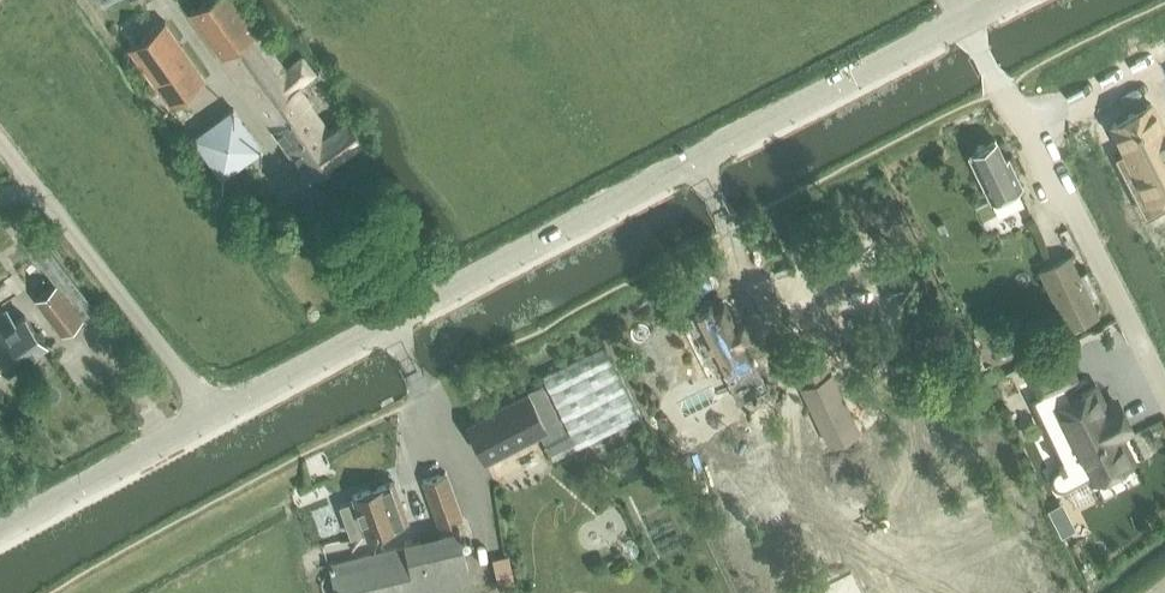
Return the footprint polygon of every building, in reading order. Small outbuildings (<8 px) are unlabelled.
[(364,139),(348,117),(328,131),(307,100),(309,99),(301,89),(307,85),(303,80),(315,71),(304,55),(285,68),(272,49),(277,45),(274,41),(269,44),(237,0),(205,0),(190,11),(308,178),(364,139)] [(170,102),(206,77),(166,21),(131,46),(161,91),(152,97),(160,107),(169,101),(170,102)] [(1113,123),(1126,150),(1116,155),(1147,215),(1164,206),(1164,129),(1152,103),(1113,123)] [(263,147),(234,105),(194,133),(222,175),(263,147)] [(1016,188),(1020,186),(1008,161),(1005,162),(994,142),(986,146),(980,145),(978,150),(973,152),(975,155),(969,158),(991,202),(992,201),(999,216),(1024,204),(1016,188)] [(62,331),(82,316),(83,317),(95,307),(39,235),(26,245),(57,284),(38,299),(62,331)] [(1069,254),(1038,269),(1067,329),(1098,313),(1090,297),(1099,292),(1087,268),(1079,273),(1069,254)] [(767,391),(760,376),(743,343),(750,339),(742,323),(734,327),(723,305),(714,309),(712,309),(708,311),(703,310),(699,315),(695,317),(731,390),(739,405),(767,391)] [(46,342),(25,315),(16,322),(7,310),(0,316),(0,360),(8,371),(46,342)] [(567,435),(564,429),(542,440),(553,463),(640,419),(604,348),(543,378),(571,433),(567,435)] [(1065,354),(1029,373),(1039,394),(1040,396),(1065,384),(1077,378),(1065,354)] [(861,430),(831,369),(826,372),(820,360),(800,370),(806,383),(800,386),(829,446),(861,430)] [(991,369),(981,373),(986,385),(996,380),(991,369)] [(1039,394),(1032,398),(1062,457),(1058,459),(1061,465),(1059,466),(1057,468),(1056,468),(1055,469),(1054,471),(1053,472),(1053,473),(1053,474),(1052,475),(1052,476),(1052,477),(1053,478),(1053,479),(1053,480),(1054,481),(1054,482),(1055,483),(1056,484),(1057,485),(1058,485),(1059,486),(1061,486),(1063,487),(1064,486),(1066,486),(1091,474),(1093,479),(1102,474),(1103,475),(1104,476),(1105,476),(1106,477),(1107,477),(1108,477),(1109,478),(1110,478),(1111,478),(1112,478),(1113,478),(1114,477),(1115,477),(1116,476),(1118,475),(1119,474),(1120,473),(1121,471),(1122,470),(1122,469),(1122,468),(1122,467),(1122,466),(1122,465),(1122,464),(1132,460),(1119,435),(1131,429),(1116,399),(1104,405),(1095,386),(1072,398),(1065,384),(1040,396),(1039,394)] [(538,433),(542,440),(564,429),(543,388),(500,410),(501,412),(469,428),(485,459),(538,433)] [(675,440),(668,443),(675,458),(682,455),(675,440)] [(440,527),(462,518),(446,472),(423,480),(440,527)] [(351,536),(366,531),(367,533),(408,519),(395,481),(352,496),(354,499),(354,501),(341,506),(351,536)] [(1062,535),(1076,527),(1062,501),(1048,508),(1062,535)] [(472,587),(459,528),(406,540),(407,545),(329,563),(335,592),(447,592),(472,587)] [(497,584),(514,581),(509,557),(492,560),(497,584)]
